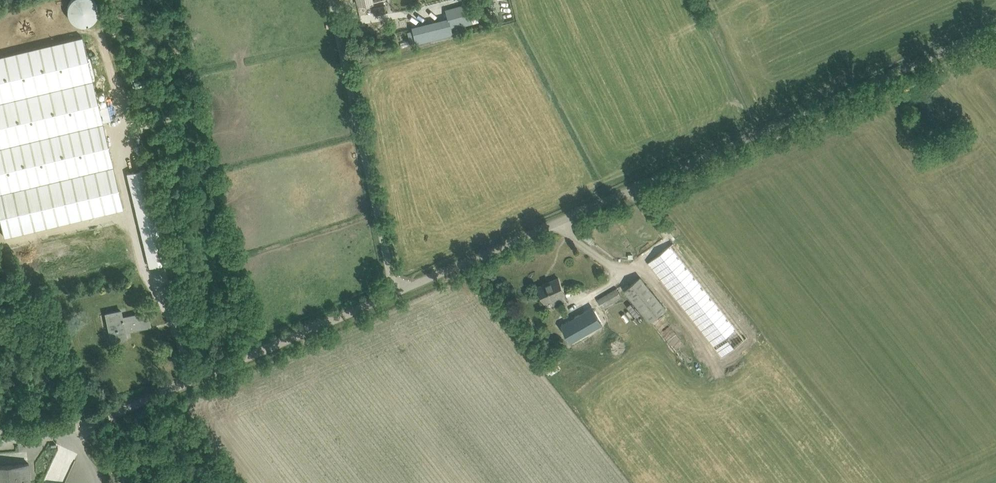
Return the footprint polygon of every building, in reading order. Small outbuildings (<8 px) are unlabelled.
[(68,24),(94,24),(93,0),(67,0),(68,24)] [(448,19),(448,21),(438,23),(437,20),(412,27),(416,43),(451,33),(450,28),(456,26),(455,21),(469,17),(471,22),(477,21),(476,16),(482,14),(478,0),(476,0),(445,8),(448,19)] [(123,208),(103,122),(110,120),(104,91),(96,93),(82,36),(0,56),(0,220),(4,236),(123,208)] [(147,252),(166,247),(143,153),(124,158),(147,252)] [(613,217),(617,223),(622,220),(618,214),(613,217)] [(580,235),(591,243),(595,238),(584,230),(580,235)] [(648,263),(656,273),(722,356),(748,336),(681,252),(673,242),(648,263)] [(666,308),(647,284),(641,276),(625,289),(667,341),(677,333),(661,312),(666,308)] [(539,286),(543,295),(546,302),(566,293),(559,277),(539,286)] [(596,300),(602,310),(623,298),(617,288),(596,300)] [(102,325),(109,324),(112,341),(126,338),(125,331),(151,326),(148,312),(122,317),(121,310),(100,314),(102,325)] [(583,312),(561,324),(571,342),(593,329),(583,312)] [(667,341),(674,352),(685,344),(677,334),(667,341)] [(538,354),(546,357),(551,341),(543,338),(538,354)] [(130,452),(139,462),(145,458),(136,447),(130,452)] [(29,463),(0,466),(0,482),(31,482),(29,463)]
